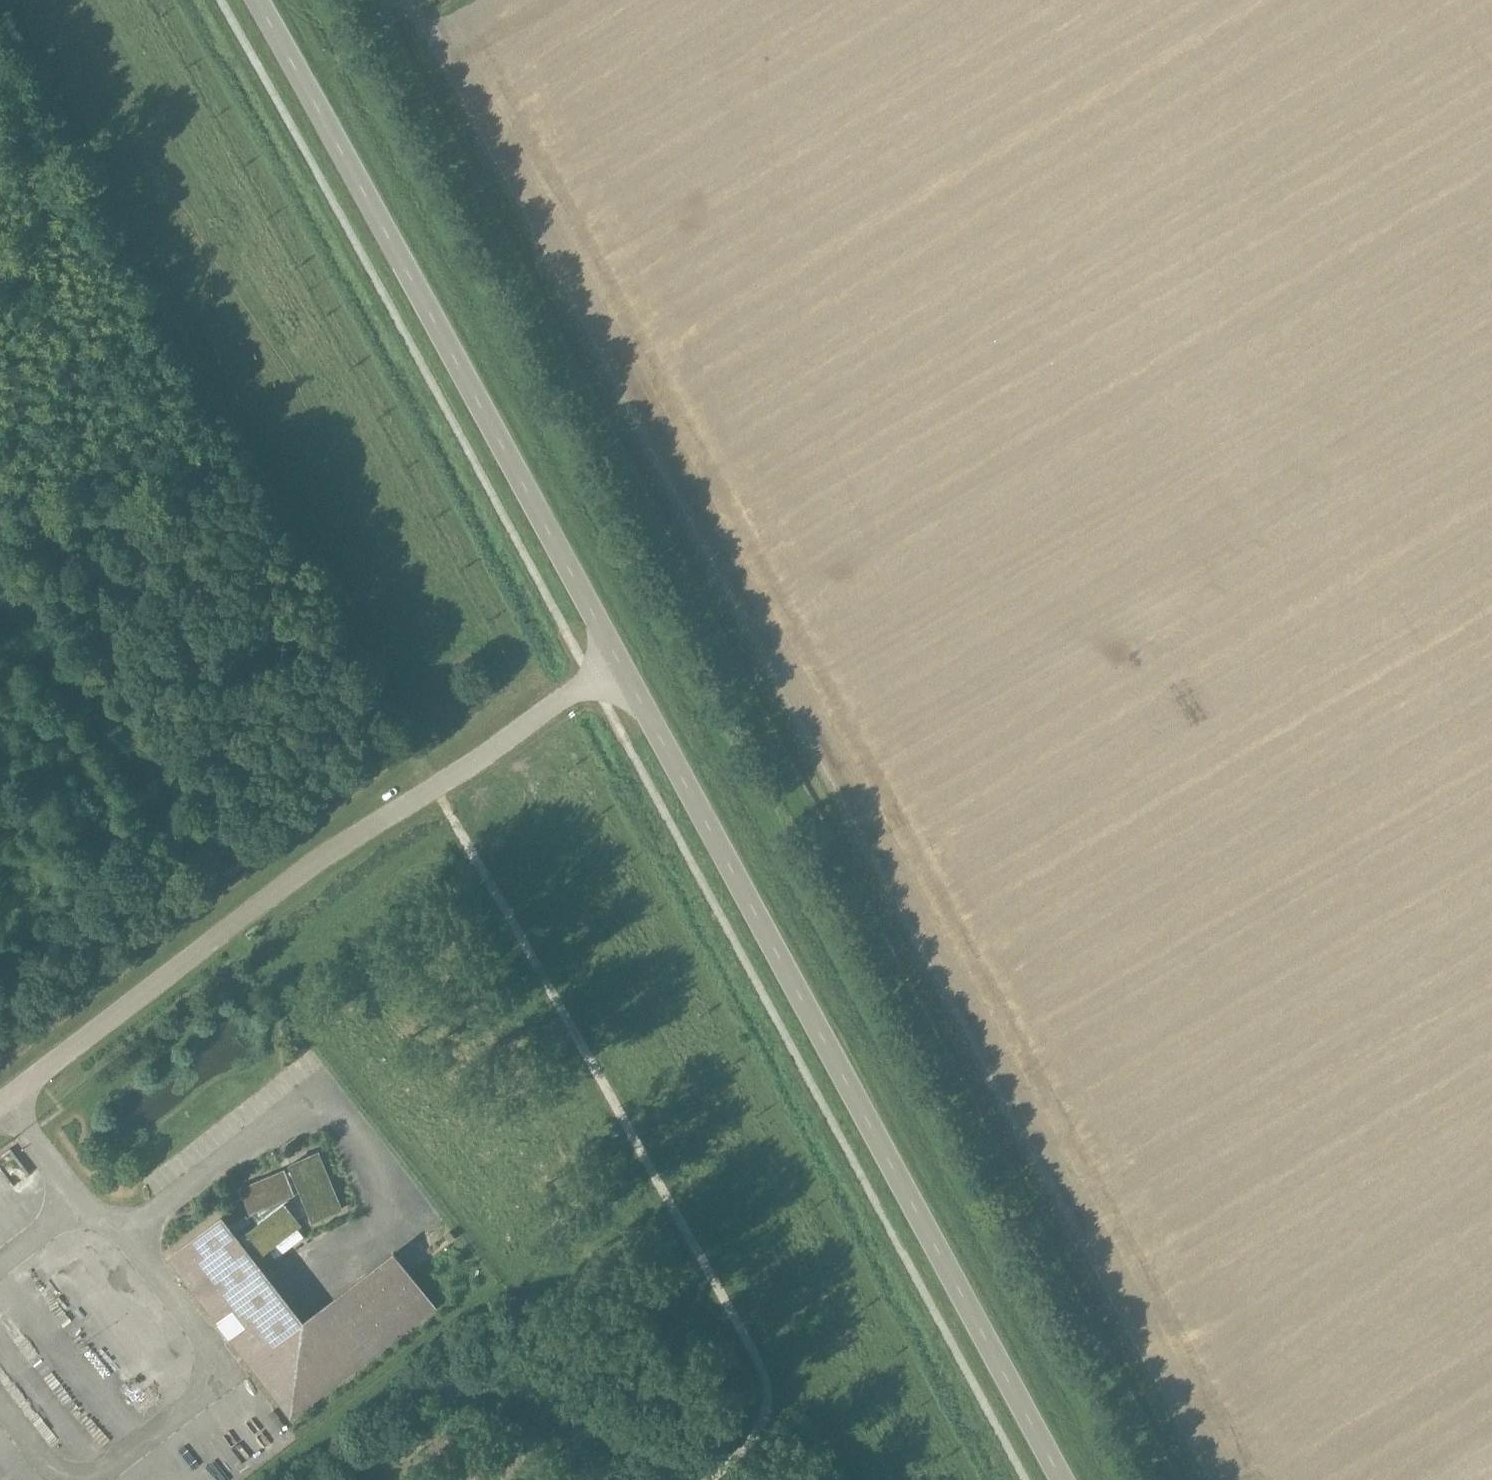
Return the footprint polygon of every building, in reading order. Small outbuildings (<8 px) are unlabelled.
[(242,1124),(251,1119),(242,1101),(232,1106),(242,1124)] [(0,1150),(0,1164),(16,1188),(31,1178),(8,1145),(0,1150)] [(309,1214),(312,1222),(340,1211),(316,1154),(289,1166),(292,1174),(285,1177),(283,1172),(240,1190),(250,1215),(247,1218),(245,1216),(224,1232),(215,1222),(167,1259),(290,1420),(434,1308),(397,1260),(301,1333),(241,1255),(256,1243),(261,1250),(297,1222),(295,1220),(309,1214)] [(4,1217),(12,1210),(0,1197),(0,1213),(4,1217)] [(144,1369),(122,1385),(137,1406),(156,1392),(150,1385),(154,1382),(144,1369)] [(50,1376),(38,1384),(47,1397),(59,1388),(50,1376)] [(261,1470),(238,1448),(213,1475),(218,1479),(252,1479),(261,1470)]
